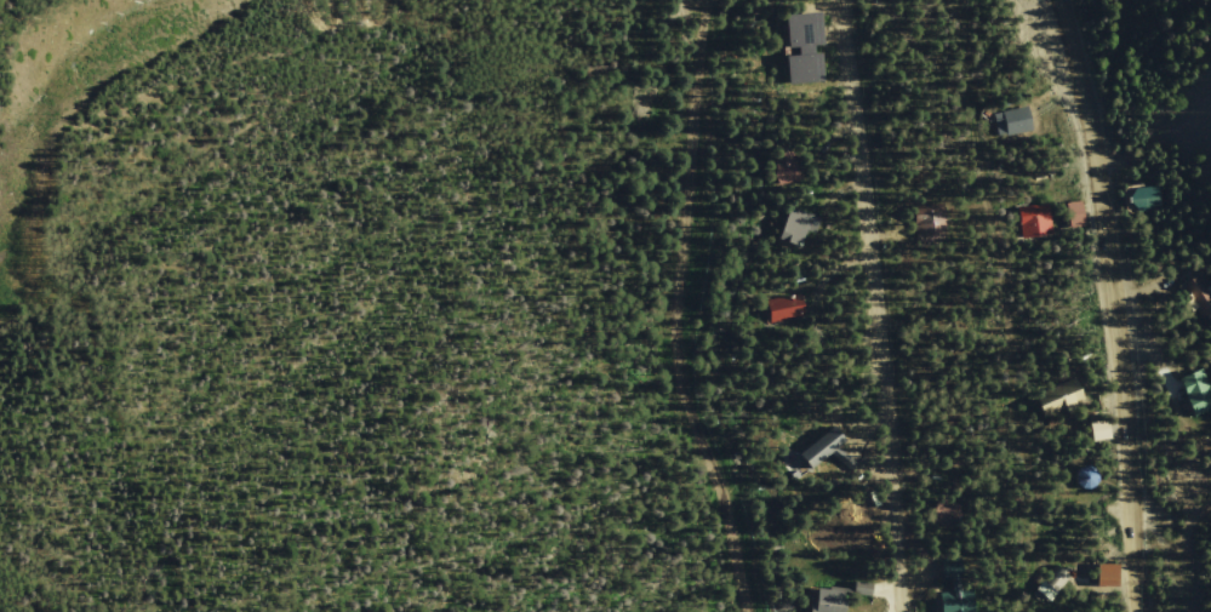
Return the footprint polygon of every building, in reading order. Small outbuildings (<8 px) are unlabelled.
[(783,84),(819,81),(818,52),(810,52),(810,45),(818,45),(816,11),(780,14),(782,47),(793,46),(793,54),(781,55),(783,84)] [(996,115),(1000,137),(1034,131),(1029,109),(996,115)] [(791,180),(790,153),(771,153),(772,181),(791,180)] [(1163,208),(1160,187),(1131,190),(1132,212),(1163,208)] [(1086,225),(1083,204),(1068,206),(1073,228),(1086,225)] [(1049,206),(1019,211),(1024,240),(1052,236),(1049,206)] [(915,211),(919,239),(947,235),(943,207),(915,211)] [(815,242),(823,219),(792,208),(781,241),(804,248),(806,240),(815,242)] [(1201,278),(1184,288),(1206,321),(1210,318),(1210,293),(1201,278)] [(772,321),(804,315),(801,299),(770,304),(772,321)] [(1196,419),(1210,412),(1210,390),(1203,372),(1181,382),(1196,419)] [(1031,396),(1040,418),(1084,400),(1076,379),(1031,396)] [(1081,393),(1043,407),(1050,424),(1087,410),(1081,393)] [(1095,445),(1112,441),(1108,423),(1091,427),(1095,445)] [(795,454),(815,446),(821,458),(801,467),(795,454)] [(1189,490),(1196,462),(1209,465),(1201,492),(1189,490)] [(1078,485),(1080,488),(1084,490),(1087,491),(1092,491),(1096,488),(1098,486),(1099,482),(1101,477),(1099,474),(1097,471),(1095,469),(1091,468),(1087,467),(1084,468),(1080,470),(1078,473),(1076,476),(1076,481),(1078,485)] [(964,508),(938,501),(932,522),(958,530),(964,508)] [(863,545),(869,543),(876,555),(886,550),(879,539),(885,536),(880,526),(859,538),(863,545)] [(943,561),(962,559),(964,578),(944,580),(943,561)] [(1115,586),(1116,565),(1093,564),(1092,585),(1115,586)] [(856,591),(873,594),(874,583),(858,580),(856,591)] [(850,595),(818,588),(813,611),(846,611),(850,595)] [(973,590),(942,593),(943,611),(975,611),(973,590)]
